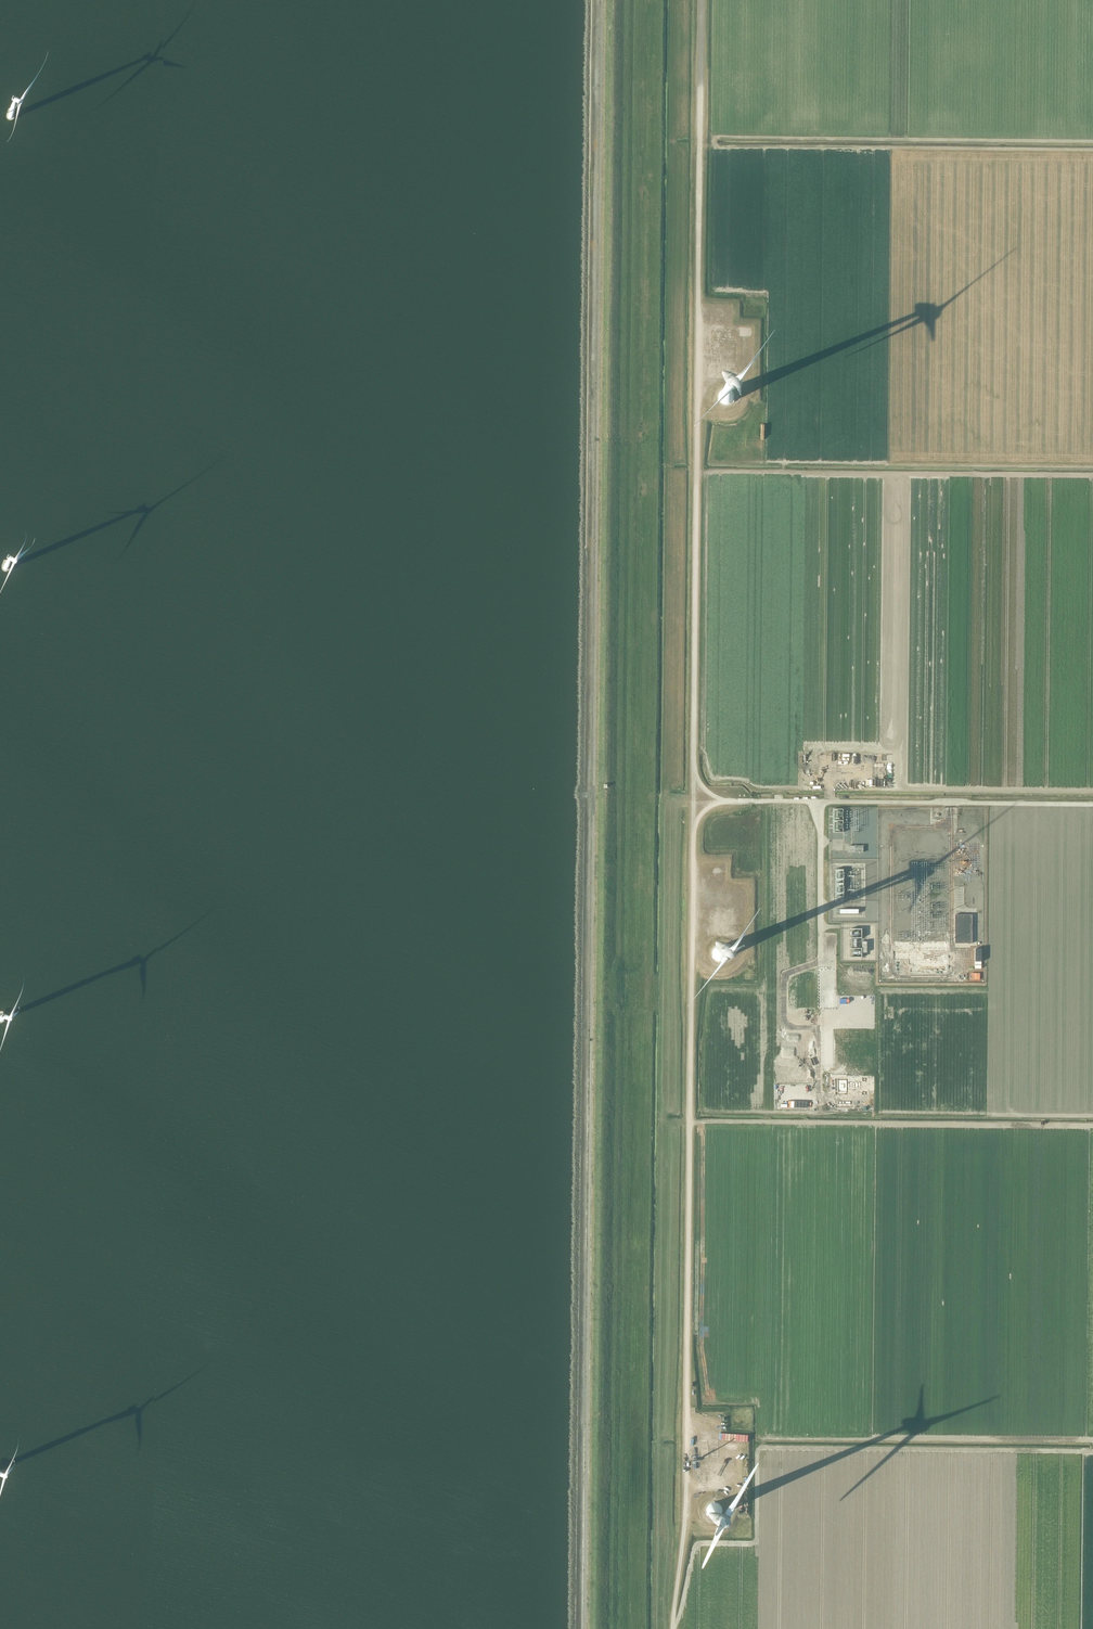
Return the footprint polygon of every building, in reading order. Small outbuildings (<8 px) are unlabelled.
[(717,394),(717,396),(717,399),(719,401),(720,403),(722,404),(725,405),(727,405),(730,404),(732,403),(734,401),(735,399),(735,396),(735,394),(734,391),(732,390),(730,388),(727,387),(725,387),(722,388),(720,390),(719,392),(717,394)] [(955,914),(955,942),(972,942),(972,914),(955,914)] [(712,951),(711,953),(712,956),(713,958),(714,960),(716,961),(719,962),(721,962),(724,961),(726,960),(728,958),(729,956),(729,954),(729,951),(728,949),(726,947),(724,945),(722,944),(719,944),(717,945),(714,946),(713,948),(712,951)] [(992,1002),(992,1008),(1004,1008),(1004,998),(992,998),(992,1002)] [(852,1064),(852,1056),(836,1056),(836,1064),(852,1064)] [(706,1508),(705,1510),(706,1513),(707,1515),(708,1517),(711,1518),(713,1519),(716,1519),(718,1518),(720,1517),(722,1515),(723,1513),(723,1510),(723,1508),(722,1505),(720,1503),(718,1502),(716,1501),(713,1501),(711,1502),(708,1503),(707,1505),(706,1508)]
